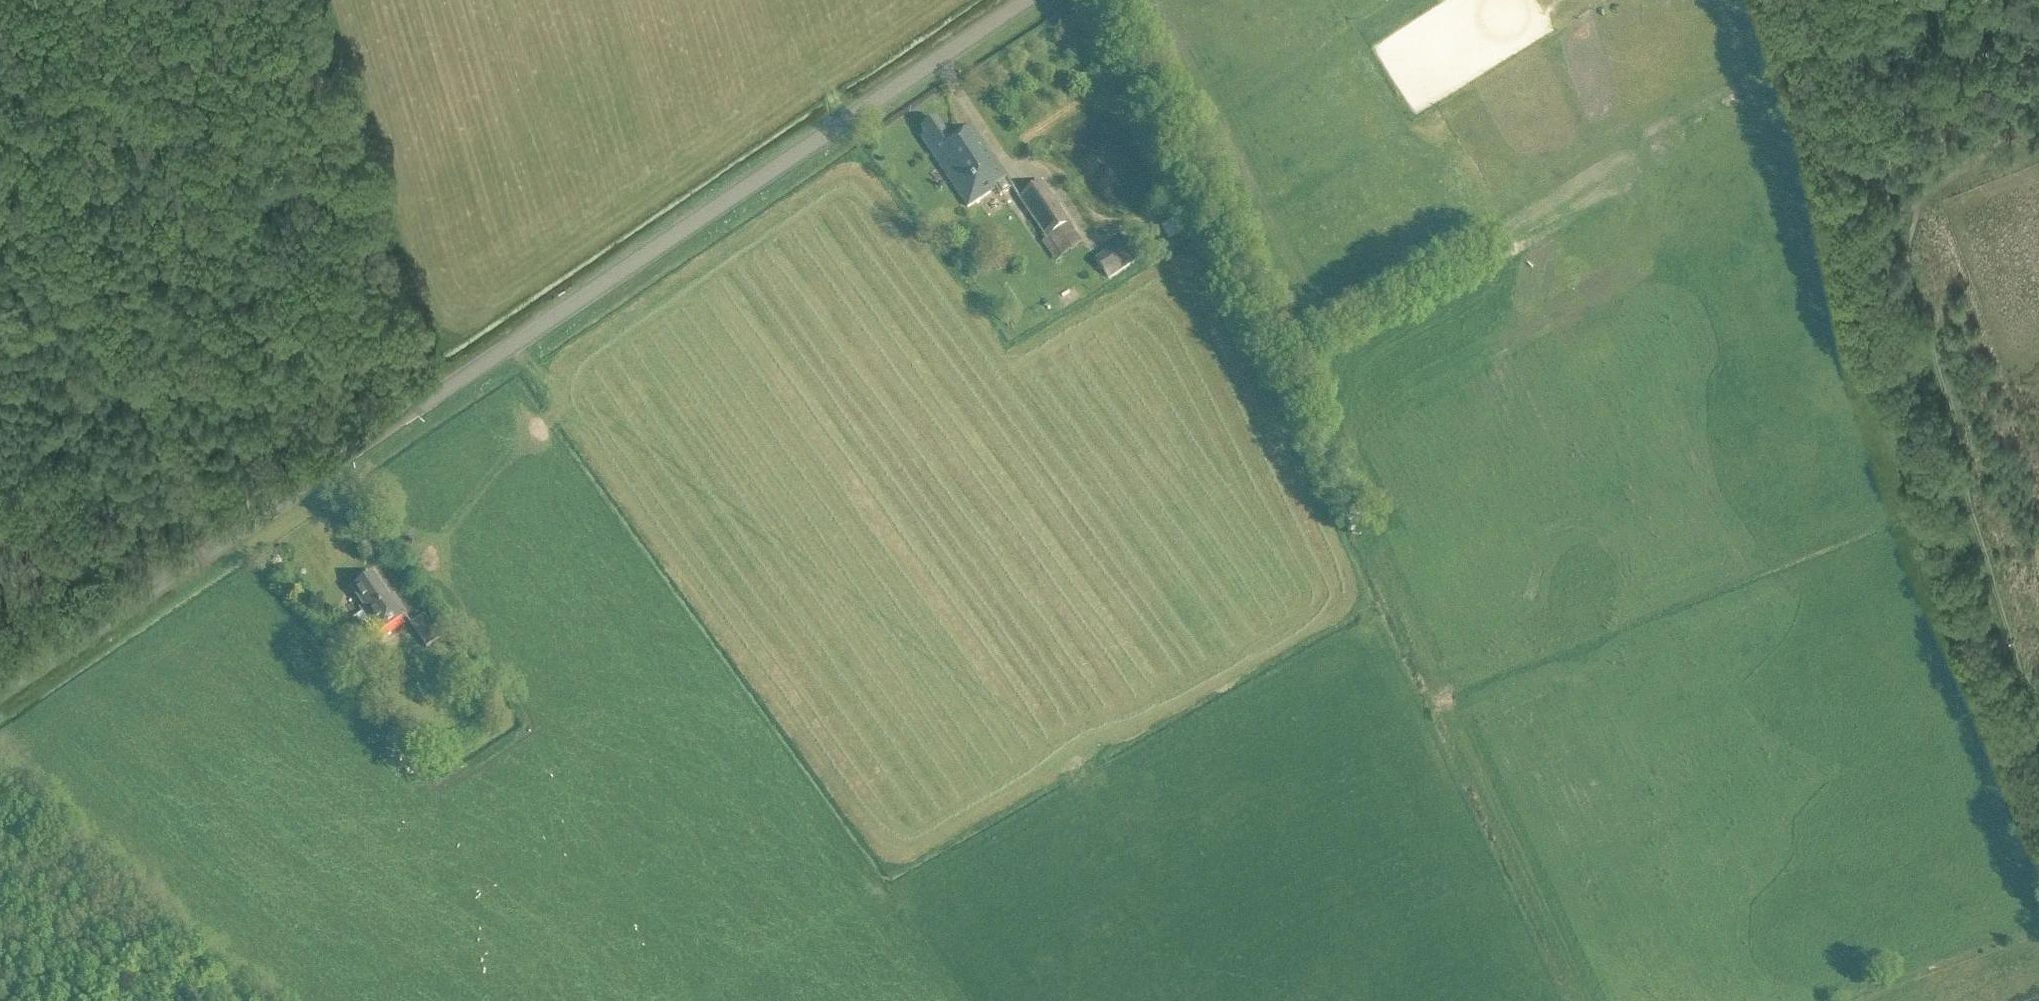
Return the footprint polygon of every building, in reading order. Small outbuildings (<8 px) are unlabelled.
[(952,147),(937,124),(922,133),(926,138),(922,140),(968,210),(995,192),(1000,199),(1012,191),(974,133),(952,147)] [(1057,266),(1083,247),(1069,228),(1071,227),(1042,185),(1018,201),(1047,242),(1043,245),(1057,266)] [(1170,240),(1187,232),(1178,217),(1162,225),(1170,240)] [(1128,237),(1101,255),(1115,277),(1142,259),(1128,237)] [(995,286),(1002,297),(1013,289),(1006,278),(995,286)] [(389,601),(375,578),(352,592),(363,610),(360,612),(363,616),(357,619),(363,627),(368,623),(377,637),(406,618),(393,598),(389,601)] [(422,606),(427,603),(423,595),(417,599),(422,606)] [(427,651),(440,642),(425,618),(411,628),(427,651)]
